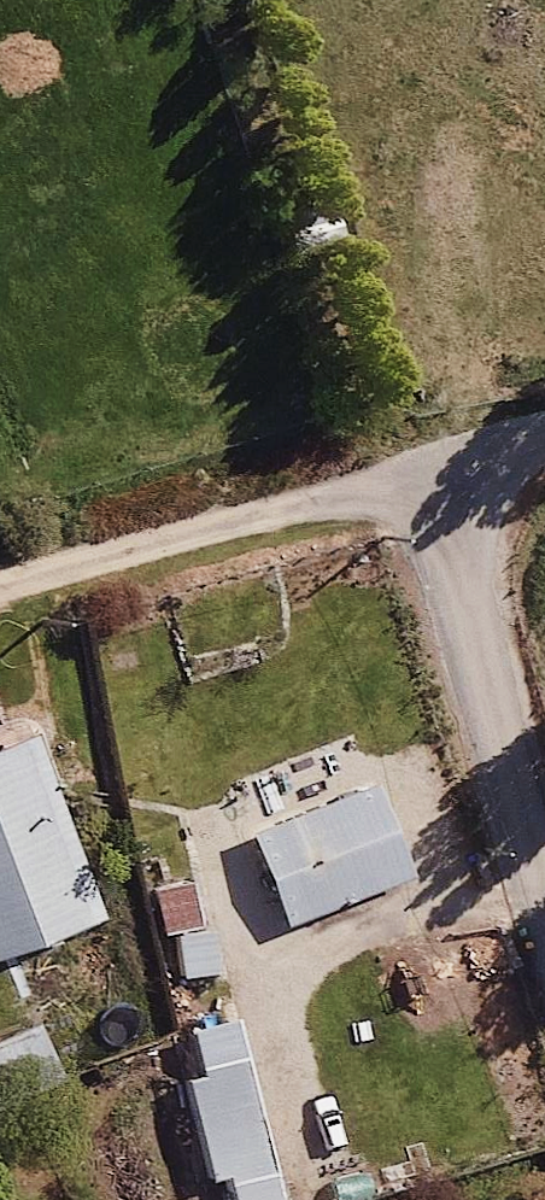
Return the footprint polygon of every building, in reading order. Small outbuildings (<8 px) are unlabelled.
[(29,725),(0,737),(0,945),(102,903),(29,725)] [(242,812),(291,924),(415,869),(366,757),(242,812)] [(220,970),(197,874),(130,890),(152,985),(220,970)] [(239,1018),(179,1034),(225,1199),(289,1199),(239,1018)]
